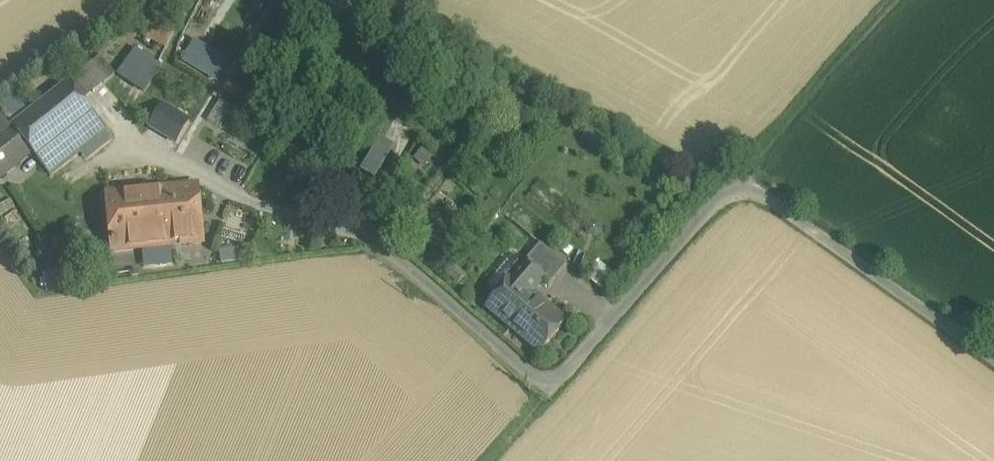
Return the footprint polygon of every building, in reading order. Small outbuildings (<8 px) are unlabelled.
[(193,39),(181,61),(217,81),(229,59),(193,39)] [(101,57),(68,83),(83,101),(115,75),(101,57)] [(137,93),(151,68),(137,59),(122,85),(137,93)] [(260,99),(231,82),(225,93),(254,110),(260,99)] [(68,83),(12,128),(32,153),(51,177),(80,153),(84,149),(105,133),(106,133),(107,132),(83,101),(68,83)] [(219,127),(231,108),(220,102),(209,121),(219,127)] [(194,131),(157,107),(145,125),(182,150),(194,131)] [(0,138),(0,179),(32,153),(12,128),(0,138)] [(84,149),(90,156),(112,138),(107,132),(106,133),(105,133),(84,149)] [(396,147),(382,137),(362,172),(376,180),(396,147)] [(90,156),(84,149),(80,153),(85,160),(90,156)] [(197,187),(107,196),(113,252),(148,249),(150,268),(173,265),(171,246),(203,243),(197,187)] [(573,251),(565,243),(559,249),(568,257),(573,251)] [(541,245),(532,255),(537,259),(545,249),(541,245)] [(173,260),(205,259),(205,246),(173,247),(173,260)] [(566,267),(545,249),(537,259),(532,255),(524,264),(543,279),(542,281),(549,287),(566,267)] [(512,278),(511,279),(488,307),(487,307),(487,308),(541,354),(541,353),(566,324),(531,294),(542,281),(543,279),(524,264),(512,278)] [(608,294),(621,279),(604,265),(591,281),(608,294)]
